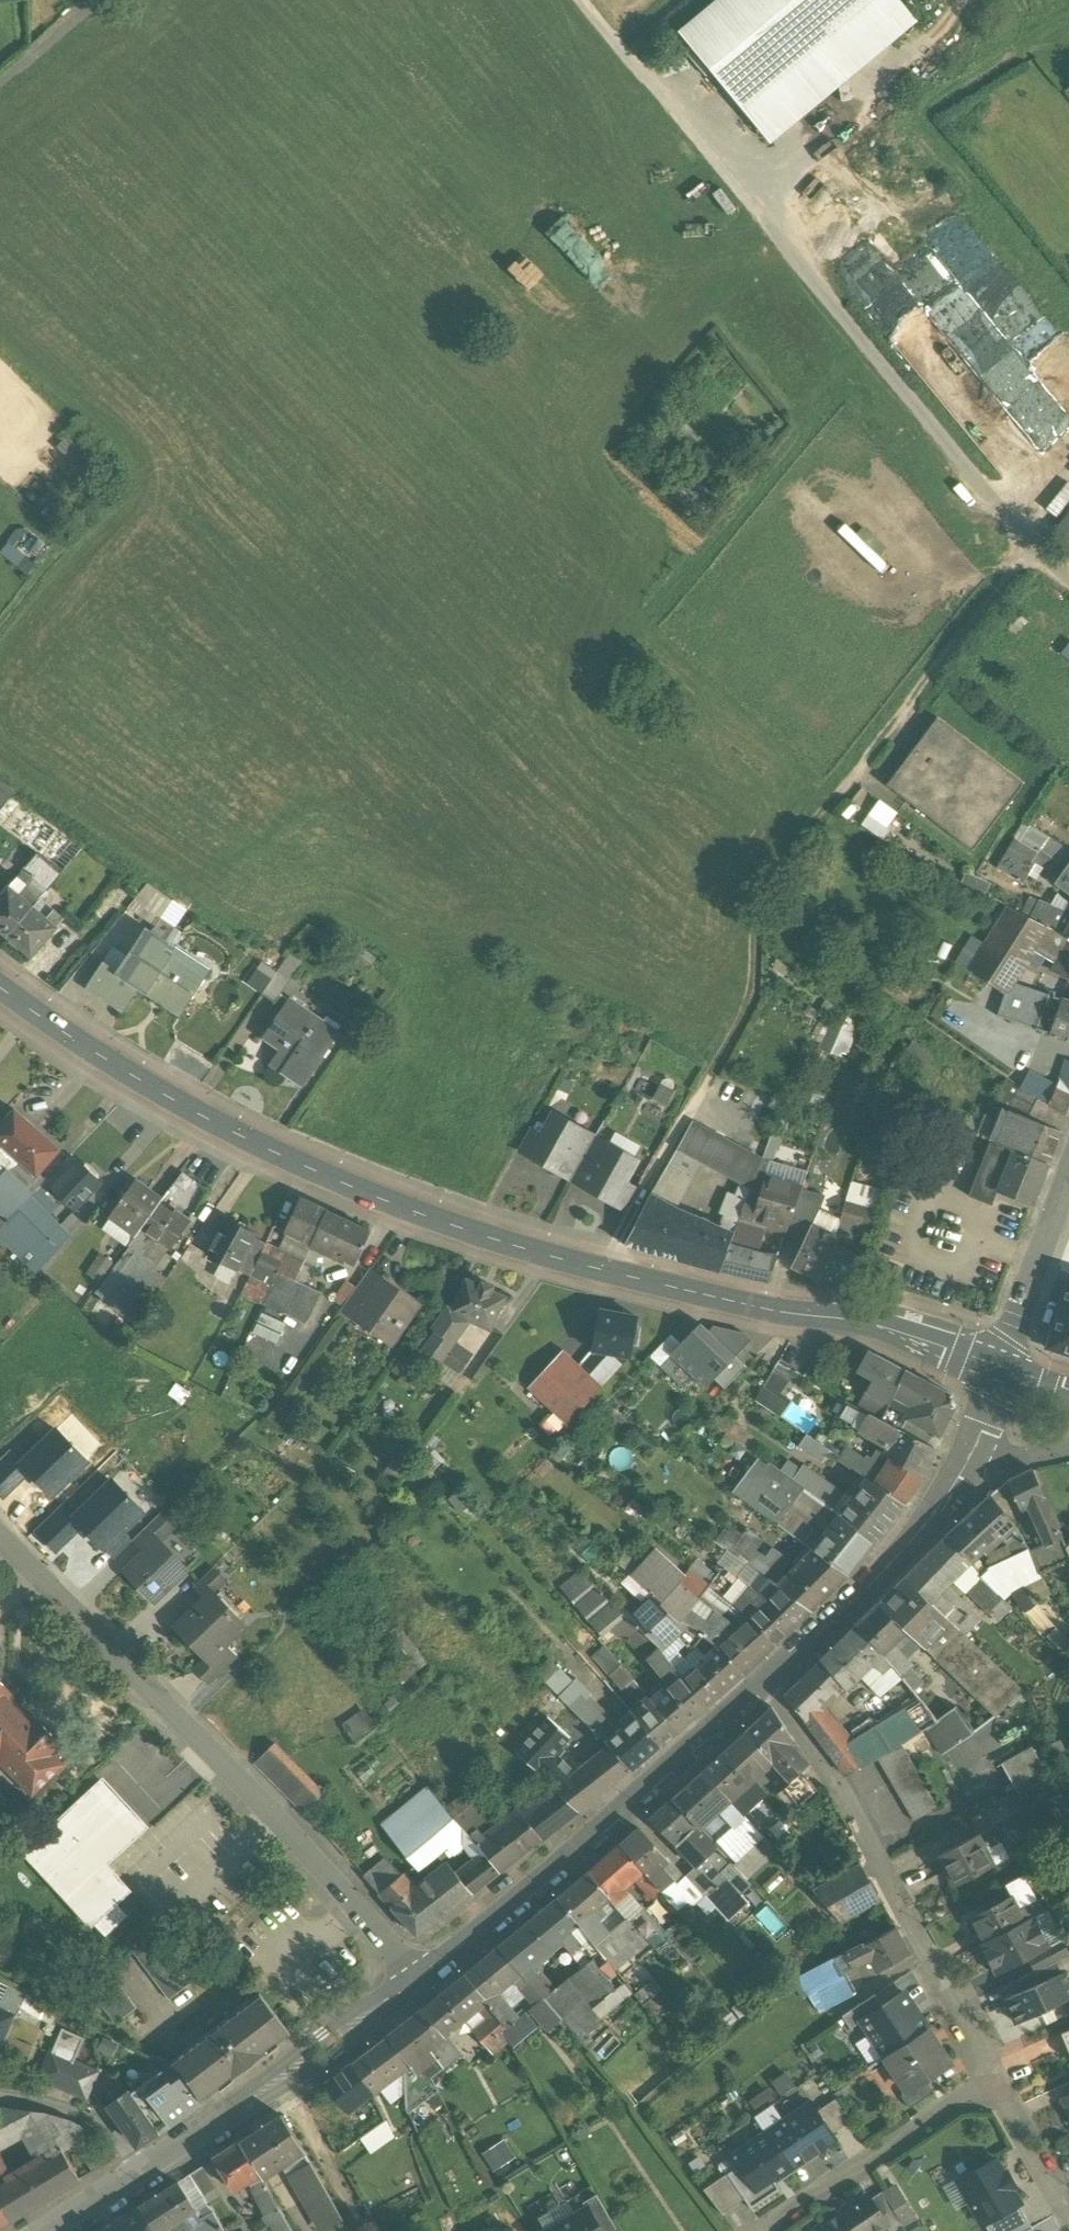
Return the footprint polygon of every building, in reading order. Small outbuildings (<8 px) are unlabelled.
[(681,30),(744,106),(872,0),(717,0),(681,30)] [(744,106),(772,138),(915,19),(899,0),(872,0),(744,106)] [(543,235),(619,307),(638,287),(562,215),(543,235)] [(932,312),(1035,447),(1068,421),(1068,417),(968,286),(976,280),(970,272),(959,280),(933,247),(895,276),(890,269),(859,293),(896,340),(932,312)] [(858,293),(886,269),(868,249),(841,274),(858,293)] [(1052,535),(1068,549),(1068,513),(1052,535)] [(1068,640),(1060,653),(1068,660),(1068,641),(1068,640)] [(937,716),(885,784),(973,851),(1025,782),(937,716)] [(0,781),(0,814),(13,796),(16,793),(0,781)] [(13,796),(0,814),(0,823),(24,840),(11,856),(26,868),(59,828),(13,796)] [(890,829),(869,814),(862,824),(883,839),(890,829)] [(1032,827),(1022,842),(1037,852),(1039,850),(1064,865),(1056,877),(1052,882),(1068,894),(1068,850),(1032,827)] [(26,868),(25,869),(35,876),(50,887),(84,847),(59,828),(26,868)] [(1016,839),(997,868),(1023,885),(1035,864),(1031,862),(1037,852),(1022,842),(1016,839)] [(1064,865),(1039,850),(1037,852),(1031,862),(1035,864),(1056,877),(1064,865)] [(35,876),(25,869),(18,878),(23,882),(27,886),(35,876)] [(23,882),(18,878),(14,883),(19,887),(23,882)] [(173,901),(148,884),(127,909),(155,926),(173,901)] [(8,888),(0,898),(0,931),(7,937),(32,908),(8,888)] [(1011,907),(970,970),(1005,992),(1012,983),(1036,944),(1048,925),(1011,907)] [(32,908),(7,937),(31,956),(56,927),(32,908)] [(65,917),(58,912),(55,916),(62,921),(65,917)] [(1048,925),(1036,944),(1053,956),(1066,935),(1065,934),(1048,925)] [(134,945),(116,972),(102,963),(85,989),(124,1011),(139,988),(165,949),(168,944),(150,932),(139,948),(134,945)] [(1068,942),(1054,968),(1068,976),(1068,943),(1068,942)] [(165,949),(139,988),(181,1016),(210,971),(208,970),(205,976),(165,949)] [(293,950),(277,972),(291,981),(306,959),(293,950)] [(277,972),(266,989),(278,998),(291,981),(277,972)] [(1061,999),(1012,983),(1005,992),(997,1015),(1050,1033),(1061,999)] [(339,1033),(292,998),(264,1037),(279,1048),(269,1062),(301,1085),(339,1033)] [(1061,999),(1050,1033),(1068,1040),(1068,1002),(1061,999)] [(846,1057),(860,1021),(833,1010),(829,1019),(833,1021),(822,1047),(846,1057)] [(650,1096),(666,1105),(675,1090),(659,1081),(650,1096)] [(1056,1086),(1047,1103),(1066,1113),(1068,1105),(1068,1093),(1056,1086)] [(0,1128),(0,1136),(24,1158),(45,1135),(17,1109),(0,1128)] [(1025,1116),(1008,1110),(1001,1127),(995,1143),(1012,1149),(1025,1116)] [(530,1156),(530,1157),(558,1172),(559,1172),(558,1171),(581,1130),(582,1130),(582,1129),(554,1114),(542,1136),(530,1156)] [(1061,1131),(1025,1116),(1012,1149),(1049,1163),(1061,1131)] [(995,1143),(1001,1127),(988,1122),(982,1138),(995,1143)] [(762,1161),(691,1124),(678,1149),(677,1149),(702,1163),(740,1183),(751,1189),(762,1161)] [(542,1136),(529,1130),(518,1150),(530,1156),(542,1136)] [(581,1130),(558,1171),(559,1172),(572,1179),(595,1138),(582,1130),(581,1130)] [(45,1135),(24,1158),(40,1173),(61,1150),(45,1135)] [(595,1138),(572,1179),(585,1186),(586,1186),(609,1146),(609,1145),(595,1138)] [(990,1142),(969,1196),(992,1205),(998,1190),(997,1190),(1012,1150),(990,1142)] [(609,1146),(586,1186),(585,1186),(585,1187),(612,1203),(613,1203),(624,1183),(637,1160),(609,1144),(609,1145),(609,1146)] [(702,1163),(677,1149),(668,1165),(693,1178),(702,1163)] [(1012,1150),(997,1190),(998,1190),(1033,1204),(1049,1163),(1012,1149),(1012,1150)] [(40,1173),(24,1158),(19,1163),(35,1178),(40,1173)] [(9,1170),(9,1169),(0,1159),(0,1178),(9,1170)] [(81,1160),(54,1187),(77,1209),(104,1181),(81,1160)] [(801,1188),(805,1173),(762,1161),(751,1189),(739,1220),(765,1228),(785,1233),(792,1218),(801,1188)] [(693,1178),(668,1165),(649,1198),(675,1211),(693,1178)] [(0,1178),(0,1190),(4,1195),(12,1203),(17,1207),(31,1192),(9,1170),(0,1178)] [(186,1175),(172,1196),(191,1210),(206,1188),(186,1175)] [(138,1179),(113,1214),(139,1233),(144,1227),(162,1202),(165,1198),(138,1179)] [(636,1189),(624,1183),(613,1203),(625,1209),(636,1189)] [(735,1195),(728,1192),(719,1213),(726,1216),(720,1230),(733,1236),(739,1220),(751,1189),(740,1183),(735,1195)] [(801,1188),(792,1218),(815,1224),(824,1194),(801,1188)] [(4,1195),(0,1199),(0,1202),(6,1209),(12,1203),(4,1195)] [(32,1195),(9,1218),(39,1249),(41,1247),(62,1226),(32,1195)] [(329,1211),(302,1198),(287,1230),(289,1231),(313,1243),(329,1211)] [(649,1198),(625,1245),(635,1248),(719,1271),(727,1253),(726,1252),(733,1236),(720,1230),(675,1211),(649,1198)] [(874,1210),(846,1201),(842,1218),(869,1226),(874,1210)] [(175,1212),(162,1202),(144,1227),(153,1233),(174,1248),(194,1220),(177,1208),(175,1212)] [(372,1231),(329,1211),(313,1243),(356,1264),(372,1231)] [(258,1232),(229,1216),(209,1254),(238,1270),(258,1232)] [(9,1218),(0,1227),(0,1237),(37,1273),(52,1257),(41,1247),(39,1249),(9,1218)] [(815,1227),(815,1224),(792,1218),(785,1233),(803,1242),(811,1225),(815,1227)] [(765,1228),(739,1220),(733,1236),(726,1252),(727,1253),(719,1271),(767,1282),(777,1256),(758,1251),(765,1228)] [(803,1242),(792,1267),(818,1279),(834,1245),(834,1246),(838,1238),(815,1227),(811,1225),(803,1242)] [(139,1233),(131,1245),(138,1250),(142,1253),(143,1252),(151,1242),(148,1239),(153,1233),(144,1227),(139,1233)] [(313,1243),(289,1231),(280,1250),(304,1261),(313,1243)] [(272,1246),(268,1244),(243,1293),(265,1303),(278,1273),(295,1280),(304,1261),(280,1250),(272,1246)] [(834,1245),(818,1279),(842,1291),(858,1257),(834,1246),(834,1245)] [(138,1250),(103,1298),(136,1321),(166,1279),(149,1267),(154,1260),(143,1252),(142,1253),(138,1250)] [(100,1281),(114,1260),(101,1252),(87,1273),(100,1281)] [(876,1258),(867,1255),(863,1265),(872,1269),(876,1258)] [(344,1307),(343,1307),(357,1317),(360,1314),(357,1312),(381,1278),(370,1270),(361,1283),(344,1307)] [(361,1283),(342,1271),(326,1294),(344,1307),(361,1283)] [(295,1280),(278,1273),(265,1303),(307,1324),(321,1291),(295,1280)] [(1068,1273),(1048,1342),(1054,1351),(1068,1355),(1068,1273)] [(419,1304),(381,1278),(357,1312),(360,1314),(395,1338),(419,1304)] [(482,1285),(467,1279),(455,1309),(455,1310),(472,1317),(493,1325),(506,1294),(492,1289),(482,1285)] [(494,1285),(483,1281),(482,1285),(492,1289),(494,1285)] [(455,1309),(450,1305),(434,1327),(439,1331),(440,1329),(456,1339),(472,1317),(455,1310),(455,1309)] [(638,1317),(600,1310),(592,1349),(612,1353),(631,1356),(638,1317)] [(260,1313),(255,1332),(279,1339),(284,1321),(260,1313)] [(713,1380),(736,1357),(702,1324),(670,1355),(705,1388),(713,1380)] [(745,1334),(702,1324),(736,1357),(751,1339),(745,1334)] [(456,1339),(440,1329),(439,1331),(429,1346),(444,1356),(456,1339)] [(475,1352),(456,1339),(444,1356),(463,1369),(475,1352)] [(591,1376),(563,1350),(528,1388),(568,1424),(580,1411),(603,1387),(591,1376)] [(883,1359),(867,1351),(857,1369),(873,1378),(883,1359)] [(631,1356),(612,1353),(591,1376),(603,1387),(631,1356)] [(736,1357),(713,1380),(723,1390),(746,1367),(736,1357)] [(873,1378),(867,1389),(890,1399),(894,1393),(905,1371),(883,1359),(873,1378)] [(778,1360),(756,1399),(783,1414),(792,1397),(783,1392),(795,1370),(778,1360)] [(951,1395),(905,1371),(894,1393),(902,1397),(915,1403),(907,1418),(941,1435),(955,1405),(951,1395)] [(890,1399),(867,1389),(857,1406),(869,1412),(881,1419),(886,1408),(890,1399)] [(902,1397),(894,1393),(890,1399),(886,1408),(894,1412),(902,1397)] [(915,1403),(902,1397),(894,1412),(886,1408),(883,1414),(888,1416),(885,1421),(899,1429),(901,1430),(907,1418),(915,1403)] [(857,1407),(846,1401),(838,1415),(860,1429),(869,1412),(857,1406),(857,1407)] [(580,1411),(568,1424),(574,1430),(586,1417),(580,1411)] [(881,1419),(869,1412),(860,1429),(888,1446),(891,1440),(894,1441),(899,1429),(885,1421),(881,1419)] [(798,1471),(723,1418),(716,1428),(758,1458),(791,1480),(798,1471)] [(901,1430),(899,1429),(894,1441),(887,1454),(893,1458),(922,1478),(923,1477),(920,1475),(934,1448),(901,1430)] [(30,1471),(52,1493),(86,1460),(57,1430),(22,1463),(30,1471)] [(829,1449),(806,1434),(799,1445),(822,1460),(829,1449)] [(2,1498),(30,1471),(22,1463),(10,1449),(0,1459),(0,1496),(2,1498)] [(791,1480),(758,1458),(732,1493),(777,1524),(787,1510),(803,1489),(791,1480)] [(922,1478),(893,1458),(879,1479),(876,1483),(903,1504),(922,1478)] [(843,1493),(802,1464),(798,1471),(791,1480),(803,1489),(832,1509),(843,1493)] [(1059,1528),(1033,1469),(1006,1481),(1015,1502),(1023,1498),(1040,1536),(1059,1528)] [(879,1479),(874,1476),(871,1480),(876,1484),(876,1483),(879,1479)] [(863,1486),(840,1515),(873,1542),(903,1504),(876,1483),(876,1484),(871,1480),(869,1479),(863,1486)] [(105,1548),(124,1530),(143,1512),(112,1480),(75,1516),(82,1524),(105,1548)] [(852,1496),(845,1491),(843,1493),(832,1509),(840,1515),(863,1486),(861,1484),(852,1496)] [(1016,1524),(989,1496),(946,1536),(970,1563),(982,1551),(985,1553),(1015,1525),(1016,1524)] [(54,1551),(82,1524),(75,1516),(63,1504),(35,1531),(54,1551)] [(1031,1546),(1038,1543),(1021,1508),(1014,1511),(1031,1546)] [(824,1535),(787,1510),(777,1524),(813,1550),(824,1535)] [(161,1512),(133,1539),(145,1552),(158,1540),(159,1541),(174,1526),(161,1512)] [(824,1535),(813,1550),(848,1574),(873,1542),(840,1515),(824,1535)] [(787,1555),(766,1543),(769,1538),(749,1526),(745,1533),(729,1523),(718,1540),(775,1575),(787,1555)] [(1015,1525),(1003,1536),(1014,1557),(1029,1550),(1015,1525)] [(1040,1536),(1043,1543),(1029,1550),(1041,1576),(1068,1562),(1068,1551),(1067,1547),(1059,1528),(1040,1536)] [(105,1548),(114,1557),(133,1539),(124,1530),(105,1548)] [(946,1536),(905,1578),(931,1603),(948,1586),(970,1563),(946,1536)] [(159,1541),(158,1540),(145,1552),(126,1570),(155,1599),(186,1569),(159,1541)] [(813,1550),(778,1584),(781,1588),(810,1612),(848,1574),(813,1550)] [(1014,1557),(1002,1565),(998,1561),(991,1567),(1004,1583),(1010,1591),(1041,1576),(1029,1550),(1014,1557)] [(662,1557),(638,1582),(662,1603),(681,1584),(687,1577),(662,1557)] [(781,1588),(737,1558),(725,1573),(723,1571),(717,1578),(711,1586),(750,1617),(781,1588)] [(690,1570),(711,1586),(717,1578),(696,1562),(690,1570)] [(213,1567),(194,1586),(206,1598),(212,1592),(214,1593),(226,1580),(213,1567)] [(1004,1583),(991,1567),(983,1576),(997,1590),(1004,1583)] [(997,1590),(983,1576),(969,1590),(988,1611),(1004,1597),(997,1590)] [(931,1603),(905,1578),(878,1605),(905,1631),(928,1654),(933,1658),(941,1666),(995,1716),(1021,1691),(964,1635),(931,1603)] [(681,1584),(662,1603),(684,1620),(701,1599),(681,1584)] [(981,1618),(948,1586),(931,1603),(964,1635),(981,1618)] [(810,1612),(781,1588),(750,1617),(777,1644),(810,1612)] [(214,1593),(212,1592),(206,1598),(179,1624),(208,1656),(209,1657),(225,1642),(244,1624),(214,1593)] [(649,1616),(638,1627),(660,1649),(683,1627),(661,1604),(649,1616)] [(649,1616),(638,1605),(625,1618),(636,1628),(638,1627),(649,1616)] [(905,1631),(878,1605),(857,1626),(882,1654),(891,1645),(905,1631)] [(725,1641),(717,1647),(743,1675),(777,1644),(750,1617),(725,1641)] [(404,1622),(384,1632),(407,1675),(427,1664),(404,1622)] [(723,1634),(708,1622),(699,1633),(717,1647),(725,1641),(722,1636),(723,1634)] [(857,1626),(784,1696),(806,1725),(822,1710),(819,1706),(840,1686),(844,1691),(860,1678),(868,1687),(872,1683),(877,1690),(898,1674),(882,1654),(857,1626)] [(660,1649),(638,1627),(636,1628),(626,1639),(649,1660),(659,1650),(660,1649)] [(209,1657),(208,1656),(196,1668),(209,1682),(237,1655),(225,1642),(209,1657)] [(896,1652),(891,1645),(882,1654),(898,1674),(900,1676),(911,1666),(899,1651),(897,1652),(896,1652)] [(690,1671),(682,1678),(707,1708),(743,1675),(717,1647),(694,1667),(690,1671)] [(606,1650),(594,1660),(610,1679),(621,1668),(606,1650)] [(681,1677),(659,1650),(649,1660),(665,1680),(668,1678),(672,1684),(681,1677)] [(933,1658),(928,1654),(913,1670),(926,1682),(941,1666),(933,1658)] [(558,1670),(548,1660),(535,1672),(545,1683),(558,1670)] [(632,1681),(621,1668),(610,1679),(621,1693),(626,1689),(625,1688),(632,1681)] [(582,1693),(558,1670),(545,1683),(569,1706),(582,1693)] [(898,1674),(877,1690),(885,1700),(887,1697),(903,1718),(907,1715),(902,1710),(918,1698),(917,1697),(913,1693),(900,1676),(898,1674)] [(1,1759),(35,1793),(66,1762),(57,1753),(66,1743),(36,1713),(33,1715),(15,1697),(17,1694),(0,1677),(0,1760),(1,1759)] [(672,1684),(651,1701),(677,1732),(707,1708),(682,1678),(681,1677),(672,1684)] [(648,1698),(632,1681),(625,1688),(626,1689),(640,1704),(648,1698)] [(620,1731),(582,1693),(569,1706),(606,1743),(607,1742),(620,1731)] [(640,1704),(631,1712),(636,1718),(661,1746),(677,1732),(651,1701),(648,1698),(640,1704)] [(937,1722),(918,1698),(902,1710),(907,1715),(920,1732),(925,1730),(937,1722)] [(772,1707),(745,1733),(763,1753),(771,1762),(794,1741),(794,1740),(772,1707)] [(956,1707),(937,1722),(925,1730),(940,1755),(974,1733),(956,1707)] [(833,1726),(822,1710),(806,1725),(816,1740),(833,1726)] [(903,1718),(876,1736),(878,1738),(865,1748),(873,1759),(920,1732),(907,1715),(903,1718)] [(516,1753),(557,1789),(577,1772),(560,1758),(566,1753),(562,1747),(571,1737),(549,1717),(516,1753)] [(620,1731),(607,1742),(610,1745),(632,1770),(661,1746),(636,1718),(620,1731)] [(851,1742),(836,1723),(833,1726),(816,1740),(845,1776),(873,1759),(865,1748),(863,1746),(852,1741),(851,1742)] [(745,1733),(705,1772),(727,1796),(729,1795),(744,1813),(764,1794),(747,1775),(761,1762),(758,1758),(763,1753),(745,1733)] [(794,1741),(771,1762),(782,1775),(790,1784),(801,1773),(809,1764),(794,1741)] [(325,1790),(276,1743),(255,1763),(306,1811),(325,1790)] [(577,1772),(560,1787),(580,1810),(632,1770),(610,1745),(577,1772)] [(934,1807),(900,1746),(876,1759),(911,1823),(934,1807)] [(1044,1781),(1028,1750),(999,1766),(1015,1797),(1044,1782),(1044,1781)] [(705,1772),(673,1800),(698,1827),(701,1831),(722,1812),(723,1811),(733,1803),(727,1796),(705,1772)] [(801,1773),(790,1784),(777,1795),(790,1812),(817,1791),(801,1773)] [(578,1812),(538,1774),(521,1789),(533,1803),(556,1829),(578,1812)] [(782,1775),(769,1787),(772,1791),(768,1795),(772,1799),(777,1795),(790,1784),(782,1775)] [(99,1780),(26,1848),(96,1924),(130,1893),(106,1867),(146,1831),(99,1780)] [(1044,1782),(1015,1797),(1024,1814),(1053,1798),(1044,1782)] [(446,1808),(430,1788),(383,1826),(416,1866),(446,1841),(463,1828),(446,1808)] [(479,1815),(462,1794),(446,1808),(463,1828),(476,1818),(479,1815)] [(785,1813),(772,1799),(770,1801),(764,1794),(744,1813),(761,1833),(785,1813)] [(698,1827),(673,1800),(651,1820),(676,1846),(698,1827)] [(556,1829),(533,1803),(522,1813),(542,1839),(556,1829)] [(747,1820),(733,1803),(723,1811),(722,1812),(737,1829),(747,1820)] [(487,1840),(480,1845),(488,1857),(500,1872),(542,1839),(522,1813),(487,1840)] [(476,1818),(463,1828),(470,1836),(479,1830),(483,1826),(476,1818)] [(737,1829),(716,1847),(717,1848),(732,1863),(734,1864),(763,1838),(747,1820),(737,1829)] [(698,1827),(676,1846),(696,1867),(709,1856),(717,1848),(716,1847),(701,1831),(698,1827)] [(463,1828),(446,1841),(458,1851),(466,1845),(482,1862),(488,1857),(480,1845),(470,1836),(463,1828)] [(487,1840),(479,1830),(470,1836),(480,1845),(487,1840)] [(667,1859),(640,1831),(622,1847),(641,1869),(647,1875),(659,1889),(677,1911),(689,1902),(692,1906),(696,1903),(704,1897),(686,1876),(676,1884),(660,1864),(667,1859)] [(763,1838),(734,1864),(748,1879),(777,1852),(763,1838)] [(975,1838),(936,1858),(954,1893),(993,1873),(975,1838)] [(622,1847),(590,1874),(611,1898),(615,1903),(628,1892),(622,1886),(633,1876),(641,1869),(622,1847)] [(732,1863),(717,1848),(709,1856),(722,1872),(732,1863)] [(709,1856),(696,1867),(686,1876),(704,1897),(705,1896),(707,1895),(712,1898),(730,1920),(748,1905),(722,1872),(709,1856)] [(482,1862),(459,1879),(471,1893),(500,1872),(488,1857),(482,1862)] [(418,1892),(415,1889),(414,1889),(392,1907),(417,1938),(471,1893),(459,1879),(449,1866),(418,1892)] [(861,1866),(813,1893),(838,1924),(876,1901),(861,1866)] [(647,1875),(641,1869),(633,1876),(639,1882),(647,1875)] [(589,1872),(559,1897),(581,1924),(592,1938),(596,1943),(609,1931),(599,1920),(604,1916),(598,1909),(611,1898),(590,1874),(589,1872)] [(639,1882),(637,1884),(650,1897),(659,1889),(647,1875),(639,1882)] [(1038,1901),(1024,1875),(1006,1885),(1012,1897),(1020,1911),(1032,1904),(1038,1901)] [(403,1876),(380,1894),(392,1907),(414,1889),(403,1876)] [(640,1905),(627,1917),(644,1938),(677,1911),(659,1889),(650,1897),(640,1905)] [(640,1905),(628,1892),(615,1903),(627,1917),(640,1905)] [(705,1896),(704,1897),(696,1903),(706,1916),(715,1908),(705,1896)] [(559,1897),(529,1922),(552,1948),(564,1939),(581,1924),(559,1897)] [(1012,1897),(973,1918),(984,1943),(1034,1917),(1037,1915),(1032,1904),(1020,1911),(1012,1897)] [(1043,1912),(1038,1901),(1032,1904),(1037,1915),(1043,1912)] [(644,1938),(627,1917),(609,1931),(596,1943),(603,1951),(615,1966),(641,1945),(639,1943),(644,1938)] [(1034,1917),(984,1943),(980,1945),(996,1976),(1028,1959),(1050,1947),(1049,1946),(1034,1917)] [(529,1922),(499,1947),(521,1972),(522,1973),(527,1968),(552,1948),(529,1922)] [(592,1938),(581,1924),(564,1939),(578,1955),(583,1951),(581,1947),(592,1938)] [(896,1928),(864,1946),(868,1961),(874,1973),(910,1952),(896,1928)] [(190,1983),(151,1931),(130,1947),(170,1999),(190,1983)] [(1028,1959),(1034,1972),(1055,1962),(1068,1955),(1068,1953),(1062,1939),(1049,1946),(1050,1947),(1028,1959)] [(862,1944),(836,1958),(844,1975),(868,1961),(864,1946),(862,1944)] [(521,1972),(499,1947),(486,1957),(508,1983),(512,1980),(521,1972)] [(603,1951),(573,1976),(597,2005),(619,1987),(612,1978),(619,1972),(615,1966),(603,1951)] [(486,1957),(465,1975),(487,2001),(497,1992),(508,1983),(486,1957)] [(836,1958),(792,1981),(803,1998),(813,2000),(821,2017),(856,1996),(844,1975),(836,1958)] [(1034,1972),(1019,1979),(1025,1991),(1061,1974),(1055,1962),(1034,1972)] [(137,2007),(106,1966),(85,1981),(116,2023),(137,2007)] [(534,1975),(527,1968),(522,1973),(528,1980),(542,1997),(544,1999),(553,1991),(538,1972),(534,1975)] [(521,1972),(512,1980),(519,1988),(528,1980),(522,1973),(521,1972)] [(1005,2001),(1016,2024),(1068,1999),(1068,1983),(1064,1973),(1061,1974),(1025,1991),(1005,2001)] [(465,1975),(434,2001),(455,2027),(479,2007),(485,2002),(487,2001),(465,1975)] [(573,1976),(554,1991),(553,1991),(544,1999),(546,2002),(562,2020),(569,2029),(575,2023),(592,2010),(597,2005),(573,1976)] [(528,1980),(519,1988),(533,2004),(542,1997),(528,1980)] [(651,1981),(636,1993),(644,2003),(659,1991),(651,1981)] [(16,2016),(20,2008),(26,1994),(10,1987),(0,2008),(4,2010),(16,2016)] [(517,2017),(497,1992),(487,2001),(485,2002),(496,2015),(506,2027),(518,2018),(517,2017)] [(262,1993),(234,2014),(266,2052),(293,2030),(262,1993)] [(27,1995),(20,2008),(40,2019),(47,2005),(27,1995)] [(863,2022),(885,2057),(927,2029),(905,1995),(863,2022)] [(455,2027),(434,2001),(422,2010),(444,2036),(445,2035),(455,2027)] [(496,2015),(485,2002),(479,2007),(490,2020),(496,2015)] [(546,2002),(533,2013),(549,2031),(562,2020),(546,2002)] [(0,2020),(0,2047),(2,2048),(16,2016),(4,2010),(0,2020)] [(422,2010),(388,2037),(408,2065),(416,2075),(437,2060),(429,2048),(444,2036),(422,2010)] [(592,2010),(575,2023),(583,2033),(600,2020),(592,2010)] [(518,2018),(506,2027),(509,2029),(504,2034),(509,2042),(511,2045),(535,2024),(523,2012),(517,2017),(518,2018)] [(234,2014),(209,2033),(241,2070),(266,2052),(234,2014)] [(490,2020),(474,2034),(486,2049),(504,2034),(509,2029),(506,2027),(496,2015),(490,2020)] [(51,2052),(74,2061),(83,2037),(61,2029),(51,2052)] [(927,2029),(885,2057),(909,2093),(926,2081),(951,2065),(927,2029)] [(209,2033),(186,2050),(218,2088),(241,2070),(209,2033)] [(504,2034),(486,2049),(492,2057),(509,2042),(504,2034)] [(460,2055),(445,2035),(444,2036),(429,2048),(437,2060),(443,2068),(460,2055)] [(388,2037),(351,2065),(372,2092),(405,2068),(408,2065),(388,2037)] [(218,2088),(186,2050),(170,2063),(173,2065),(182,2070),(201,2101),(218,2088)] [(74,2061),(51,2052),(40,2078),(86,2097),(97,2072),(74,2061)] [(162,2060),(147,2069),(152,2077),(167,2068),(162,2060)] [(437,2060),(416,2075),(408,2065),(405,2068),(406,2110),(408,2114),(438,2090),(431,2078),(443,2068),(437,2060)] [(182,2070),(173,2065),(167,2068),(152,2077),(166,2100),(178,2118),(202,2102),(201,2101),(182,2070)] [(351,2065),(328,2083),(332,2089),(348,2110),(372,2092),(351,2065)] [(131,2086),(117,2077),(106,2089),(120,2098),(130,2091),(131,2090),(131,2086)] [(909,2093),(902,2097),(910,2109),(934,2094),(926,2081),(909,2093)] [(120,2098),(110,2105),(136,2144),(138,2144),(159,2132),(146,2114),(135,2098),(130,2091),(120,2098)] [(153,2103),(145,2092),(135,2098),(146,2114),(153,2109),(153,2103)] [(835,2099),(817,2111),(831,2132),(849,2120),(835,2099)] [(178,2118),(166,2100),(153,2109),(166,2126),(178,2118)] [(811,2102),(765,2132),(790,2169),(835,2139),(831,2132),(817,2111),(811,2102)] [(56,2132),(44,2112),(5,2108),(6,2109),(19,2135),(28,2130),(45,2159),(62,2149),(63,2151),(66,2149),(56,2132)] [(0,2111),(0,2144),(19,2135),(6,2109),(0,2111)] [(166,2126),(153,2109),(146,2114),(159,2132),(166,2126)] [(63,2117),(44,2112),(56,2132),(68,2125),(63,2117)] [(282,2116),(255,2133),(277,2168),(298,2154),(304,2150),(282,2116)] [(773,2180),(790,2169),(765,2132),(732,2154),(739,2165),(756,2191),(773,2180)] [(263,2177),(277,2168),(255,2133),(240,2143),(261,2175),(263,2177)] [(483,2150),(494,2169),(517,2155),(506,2137),(483,2150)] [(240,2143),(213,2161),(234,2192),(239,2189),(261,2175),(240,2143)] [(45,2159),(24,2172),(43,2203),(80,2180),(63,2151),(62,2149),(45,2159)] [(304,2150),(298,2154),(301,2159),(298,2160),(303,2168),(311,2163),(304,2150)] [(958,2182),(982,2225),(985,2223),(1019,2204),(1022,2203),(998,2159),(958,2182)] [(303,2168),(293,2175),(306,2201),(326,2190),(311,2163),(303,2168)] [(739,2165),(727,2173),(744,2198),(751,2208),(779,2189),(773,2180),(756,2191),(739,2165)] [(202,2168),(191,2175),(203,2196),(214,2188),(202,2168)] [(43,2203),(24,2172),(10,2180),(29,2211),(43,2203)] [(727,2173),(705,2188),(723,2213),(744,2198),(727,2173)] [(279,2209),(262,2178),(263,2177),(261,2175),(239,2189),(245,2198),(253,2193),(265,2217),(279,2209)] [(0,2186),(0,2202),(12,2221),(29,2211),(10,2180),(0,2186)] [(139,2209),(154,2230),(164,2230),(196,2211),(195,2210),(195,2209),(178,2184),(139,2209)] [(326,2190),(306,2201),(321,2228),(341,2217),(326,2190)] [(596,2193),(583,2201),(586,2208),(587,2207),(601,2230),(610,2230),(616,2227),(596,2193)] [(882,2193),(871,2201),(888,2226),(887,2227),(889,2230),(896,2230),(903,2226),(900,2222),(886,2200),(882,2193)] [(886,2200),(900,2222),(912,2215),(898,2193),(886,2200)] [(842,2209),(843,2211),(822,2225),(825,2230),(881,2230),(887,2227),(888,2226),(871,2201),(867,2195),(856,2203),(854,2201),(842,2209)] [(0,2202),(0,2229),(12,2221),(0,2202)] [(985,2223),(989,2230),(1026,2230),(1032,2228),(1019,2204),(985,2223)] [(546,2230),(601,2230),(587,2207),(586,2208),(546,2230)] [(115,2225),(119,2230),(154,2230),(139,2209),(115,2225)] [(201,2219),(195,2209),(195,2210),(196,2211),(164,2230),(223,2230),(212,2212),(201,2219)] [(279,2209),(265,2217),(270,2226),(284,2218),(279,2209)] [(270,2226),(273,2230),(291,2230),(284,2218),(270,2226)] [(419,2227),(421,2230),(435,2230),(431,2222),(419,2227)]
